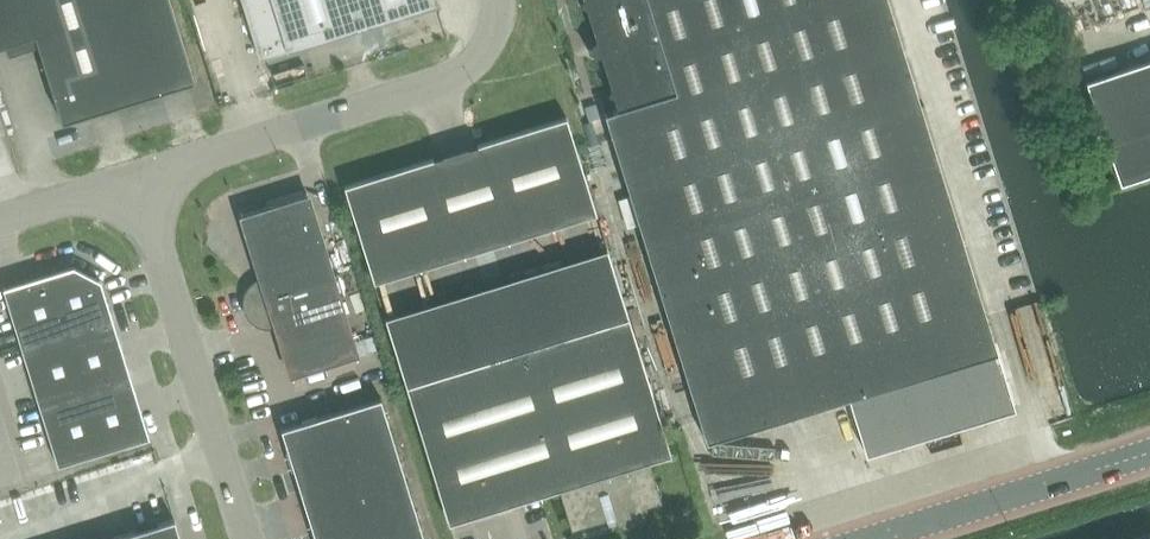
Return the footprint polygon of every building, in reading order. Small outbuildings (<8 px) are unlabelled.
[(5,43),(9,54),(39,45),(62,121),(195,80),(170,0),(0,0),(0,45),(5,43)] [(436,0),(242,0),(260,57),(436,3),(436,0)] [(707,441),(997,351),(888,0),(583,0),(581,4),(587,8),(597,40),(594,41),(589,50),(598,55),(601,54),(611,86),(608,92),(614,96),(618,109),(605,113),(707,441)] [(1085,81),(1120,183),(1149,172),(1149,59),(1085,81)] [(359,358),(307,192),(241,212),(262,277),(258,278),(256,280),(252,282),(249,285),(248,287),(246,290),(245,292),(244,295),(244,297),(243,299),(243,301),(243,304),(244,307),(244,310),(245,312),(246,315),(249,318),(252,321),(253,323),(255,324),(257,325),(259,326),(262,327),(264,328),(266,328),(270,328),(272,328),(274,328),(277,327),(293,378),(359,358)] [(74,266),(4,288),(59,465),(150,437),(101,280),(74,266)] [(438,296),(398,305),(414,370),(502,349),(497,329),(471,336),(464,307),(450,310),(454,326),(446,328),(438,296)] [(671,454),(629,317),(406,385),(449,523),(559,489),(572,531),(616,518),(618,524),(626,528),(645,523),(649,514),(647,508),(663,503),(650,461),(671,454)] [(381,397),(318,417),(317,416),(302,421),(282,428),(299,483),(298,483),(307,512),(315,538),(425,538),(381,397)] [(109,538),(181,538),(175,519),(109,538)]
